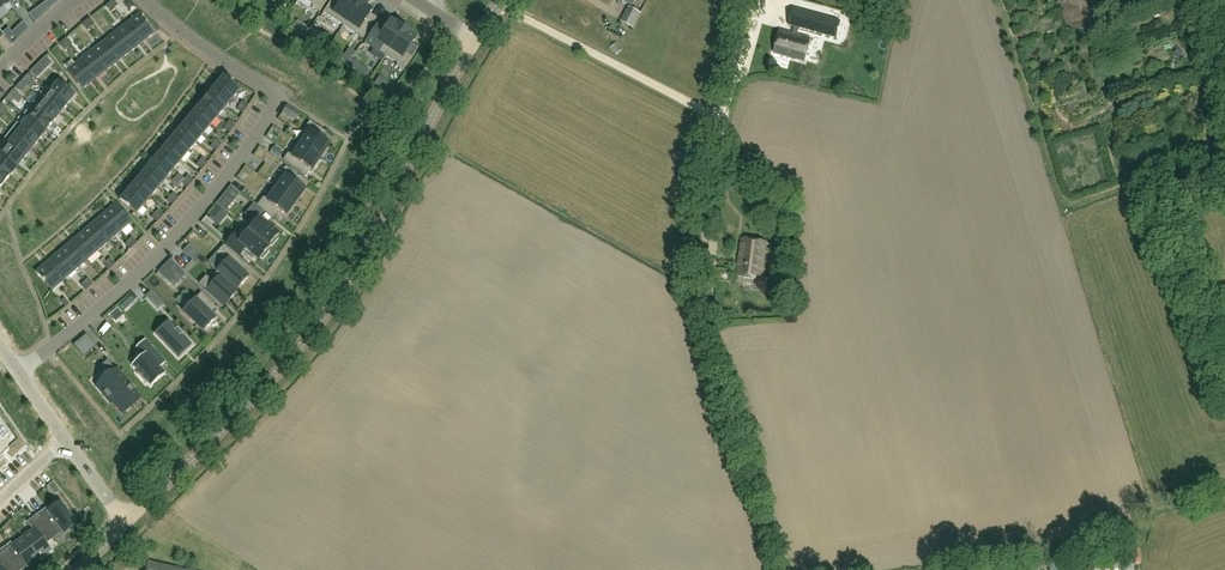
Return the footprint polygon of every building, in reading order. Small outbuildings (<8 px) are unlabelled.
[(9,2),(7,0),(0,0),(0,9),(9,2)] [(114,0),(113,0),(110,2),(114,8),(118,5),(114,0)] [(313,4),(311,6),(320,12),(328,0),(306,0),(313,4)] [(360,0),(341,0),(339,3),(335,0),(331,0),(323,12),(343,25),(360,0)] [(362,0),(360,0),(343,25),(363,39),(373,24),(368,20),(367,18),(372,10),(366,6),(368,4),(362,0)] [(51,7),(47,1),(29,14),(35,22),(51,7)] [(110,2),(106,5),(110,11),(114,8),(110,2)] [(641,14),(629,7),(621,22),(633,28),(641,14)] [(780,30),(774,53),(804,62),(811,39),(797,35),(799,28),(836,38),(841,22),(793,9),(789,25),(795,27),(793,34),(780,30)] [(127,23),(142,43),(154,33),(139,14),(127,23)] [(95,23),(90,18),(86,21),(91,27),(95,23)] [(372,47),(385,56),(404,28),(397,23),(396,24),(390,20),(386,26),(379,21),(376,26),(365,42),(366,43),(372,47)] [(86,21),(82,24),(87,30),(91,27),(86,21)] [(115,33),(130,52),(142,43),(127,23),(115,33)] [(17,39),(28,29),(23,24),(12,34),(17,39)] [(306,27),(300,35),(304,37),(310,29),(306,27)] [(411,32),(404,28),(385,56),(398,64),(396,66),(403,71),(413,56),(406,52),(416,37),(410,33),(411,32)] [(315,44),(321,36),(315,32),(309,40),(315,44)] [(103,42),(118,62),(130,52),(115,33),(103,42)] [(71,43),(67,37),(63,41),(68,46),(71,43)] [(63,41),(59,44),(64,49),(68,46),(63,41)] [(91,51),(106,71),(118,62),(103,42),(91,51)] [(617,43),(611,48),(616,55),(622,50),(617,43)] [(79,61),(94,80),(106,71),(91,51),(79,61)] [(45,69),(51,63),(45,57),(39,63),(45,69)] [(347,66),(350,61),(343,57),(341,61),(347,66)] [(67,70),(82,90),(94,80),(79,61),(67,70)] [(357,70),(360,65),(354,61),(351,66),(357,70)] [(25,86),(31,80),(26,76),(21,82),(25,86)] [(216,85),(233,99),(240,90),(223,76),(216,85)] [(46,87),(67,104),(75,95),(58,81),(51,90),(46,87)] [(21,91),(25,86),(21,82),(16,87),(21,91)] [(387,82),(382,88),(390,94),(395,87),(387,82)] [(208,94),(225,108),(233,99),(216,85),(208,94)] [(46,87),(39,96),(60,113),(67,104),(46,87)] [(17,95),(12,91),(10,94),(6,99),(10,103),(17,95)] [(201,103),(218,117),(225,108),(208,94),(201,103)] [(39,96),(31,105),(53,122),(60,113),(39,96)] [(248,105),(242,101),(239,105),(246,109),(248,105)] [(193,112),(210,126),(218,117),(201,103),(193,112)] [(31,105),(24,114),(46,131),(53,122),(31,105)] [(239,105),(237,110),(243,113),(246,109),(239,105)] [(283,112),(289,116),(293,110),(287,106),(283,112)] [(186,120),(203,134),(210,126),(193,112),(186,120)] [(28,118),(22,126),(17,123),(39,140),(46,131),(24,114),(24,115),(28,118)] [(179,129),(196,143),(203,134),(186,120),(179,129)] [(235,125),(229,120),(226,124),(232,129),(235,125)] [(298,142),(321,157),(329,144),(322,139),(326,132),(309,121),(296,141),(298,142)] [(17,123),(10,132),(31,149),(39,140),(17,123)] [(226,124),(224,129),(230,133),(232,129),(226,124)] [(171,138),(188,152),(196,143),(179,129),(171,138)] [(3,141),(24,158),(31,149),(10,132),(3,141)] [(164,147),(181,161),(188,152),(171,138),(164,147)] [(222,143),(216,139),(213,143),(219,147),(222,143)] [(17,167),(24,158),(3,141),(2,141),(5,143),(0,149),(0,154),(17,167)] [(321,157),(298,142),(290,155),(288,153),(283,160),(302,173),(307,167),(312,170),(321,157)] [(213,143),(210,147),(216,151),(219,147),(213,143)] [(157,156),(174,170),(181,161),(164,147),(157,156)] [(279,158),(283,152),(274,147),(271,152),(279,158)] [(10,176),(17,167),(0,154),(0,168),(10,176)] [(149,164),(166,179),(174,170),(157,156),(149,164)] [(208,162),(202,157),(199,161),(205,166),(208,162)] [(199,161),(196,165),(202,170),(205,166),(199,161)] [(142,173),(159,187),(166,179),(149,164),(142,173)] [(286,167),(272,185),(295,202),(305,190),(297,184),(302,179),(286,167)] [(3,185),(10,176),(0,168),(0,183),(3,185)] [(134,182),(151,196),(159,187),(142,173),(134,182)] [(188,175),(185,179),(190,184),(194,180),(188,175)] [(751,183),(732,178),(730,188),(749,193),(751,183)] [(185,179),(182,183),(187,188),(190,184),(185,179)] [(127,191),(144,205),(151,196),(134,182),(127,191)] [(295,202),(272,185),(257,205),(273,217),(279,209),(286,215),(295,202)] [(127,191),(119,200),(136,214),(144,205),(127,191)] [(179,198),(173,193),(170,197),(175,201),(179,198)] [(170,197),(167,200),(172,205),(175,201),(170,197)] [(223,199),(218,205),(225,210),(229,204),(223,199)] [(105,213),(121,231),(133,221),(117,202),(105,213)] [(252,219),(245,228),(269,247),(268,246),(270,245),(271,246),(278,238),(276,237),(278,234),(259,218),(264,211),(254,203),(245,214),(252,219)] [(218,206),(210,215),(216,220),(224,211),(218,206)] [(163,215),(158,210),(155,214),(160,218),(163,215)] [(93,222),(109,241),(121,231),(105,213),(93,222)] [(155,214),(151,217),(157,222),(160,218),(155,214)] [(82,232),(98,251),(109,241),(93,222),(82,232)] [(235,233),(226,244),(240,256),(244,250),(248,253),(247,255),(249,254),(250,253),(258,260),(261,257),(262,259),(269,251),(267,249),(269,247),(245,228),(238,236),(235,233)] [(70,242),(86,261),(98,251),(82,232),(70,242)] [(137,242),(132,237),(129,241),(134,246),(137,242)] [(766,242),(742,239),(737,277),(761,280),(766,242)] [(129,241),(125,244),(130,249),(134,246),(129,241)] [(59,252),(75,271),(86,261),(70,242),(59,252)] [(183,252),(196,263),(203,256),(190,244),(183,252)] [(217,253),(226,262),(218,270),(238,288),(248,277),(243,272),(247,267),(223,246),(217,253)] [(59,252),(47,262),(64,280),(75,271),(59,252)] [(115,264),(110,258),(107,262),(112,267),(115,264)] [(52,291),(64,280),(47,262),(36,272),(52,291)] [(107,262),(103,265),(108,270),(112,267),(107,262)] [(717,268),(696,266),(694,281),(715,284),(717,268)] [(186,275),(177,267),(171,274),(179,282),(186,275)] [(206,276),(199,283),(222,304),(226,300),(228,302),(239,290),(238,288),(218,270),(210,279),(206,276)] [(725,280),(729,277),(729,272),(725,270),(721,273),(721,277),(725,280)] [(93,284),(88,278),(84,281),(89,287),(93,284)] [(84,281),(81,285),(86,290),(89,287),(84,281)] [(215,319),(210,313),(216,308),(201,293),(183,312),(203,331),(215,319)] [(61,301),(66,307),(69,304),(65,298),(61,301)] [(169,322),(156,334),(179,358),(192,346),(181,335),(183,333),(177,327),(176,329),(169,322)] [(81,338),(73,344),(83,357),(90,351),(81,338)] [(138,374),(144,382),(146,380),(151,386),(165,373),(160,368),(165,363),(150,345),(143,351),(146,354),(133,365),(139,373),(138,374)] [(107,360),(98,368),(106,378),(106,379),(97,386),(111,402),(113,401),(122,412),(132,404),(132,403),(139,397),(116,369),(116,370),(107,360)] [(17,443),(0,420),(0,459),(17,443)] [(51,490),(57,486),(53,481),(48,485),(51,490)] [(47,508),(37,515),(54,538),(63,531),(64,532),(76,524),(60,502),(49,511),(47,508)] [(34,530),(23,538),(39,559),(50,551),(45,544),(54,538),(37,515),(28,522),(34,530)] [(1123,545),(1120,532),(1111,535),(1114,547),(1123,545)] [(1,550),(16,569),(21,569),(26,566),(27,568),(39,559),(23,538),(13,546),(11,543),(1,550)] [(1,550),(0,551),(0,569),(16,569),(1,550)] [(147,569),(185,569),(149,562),(147,569)]
